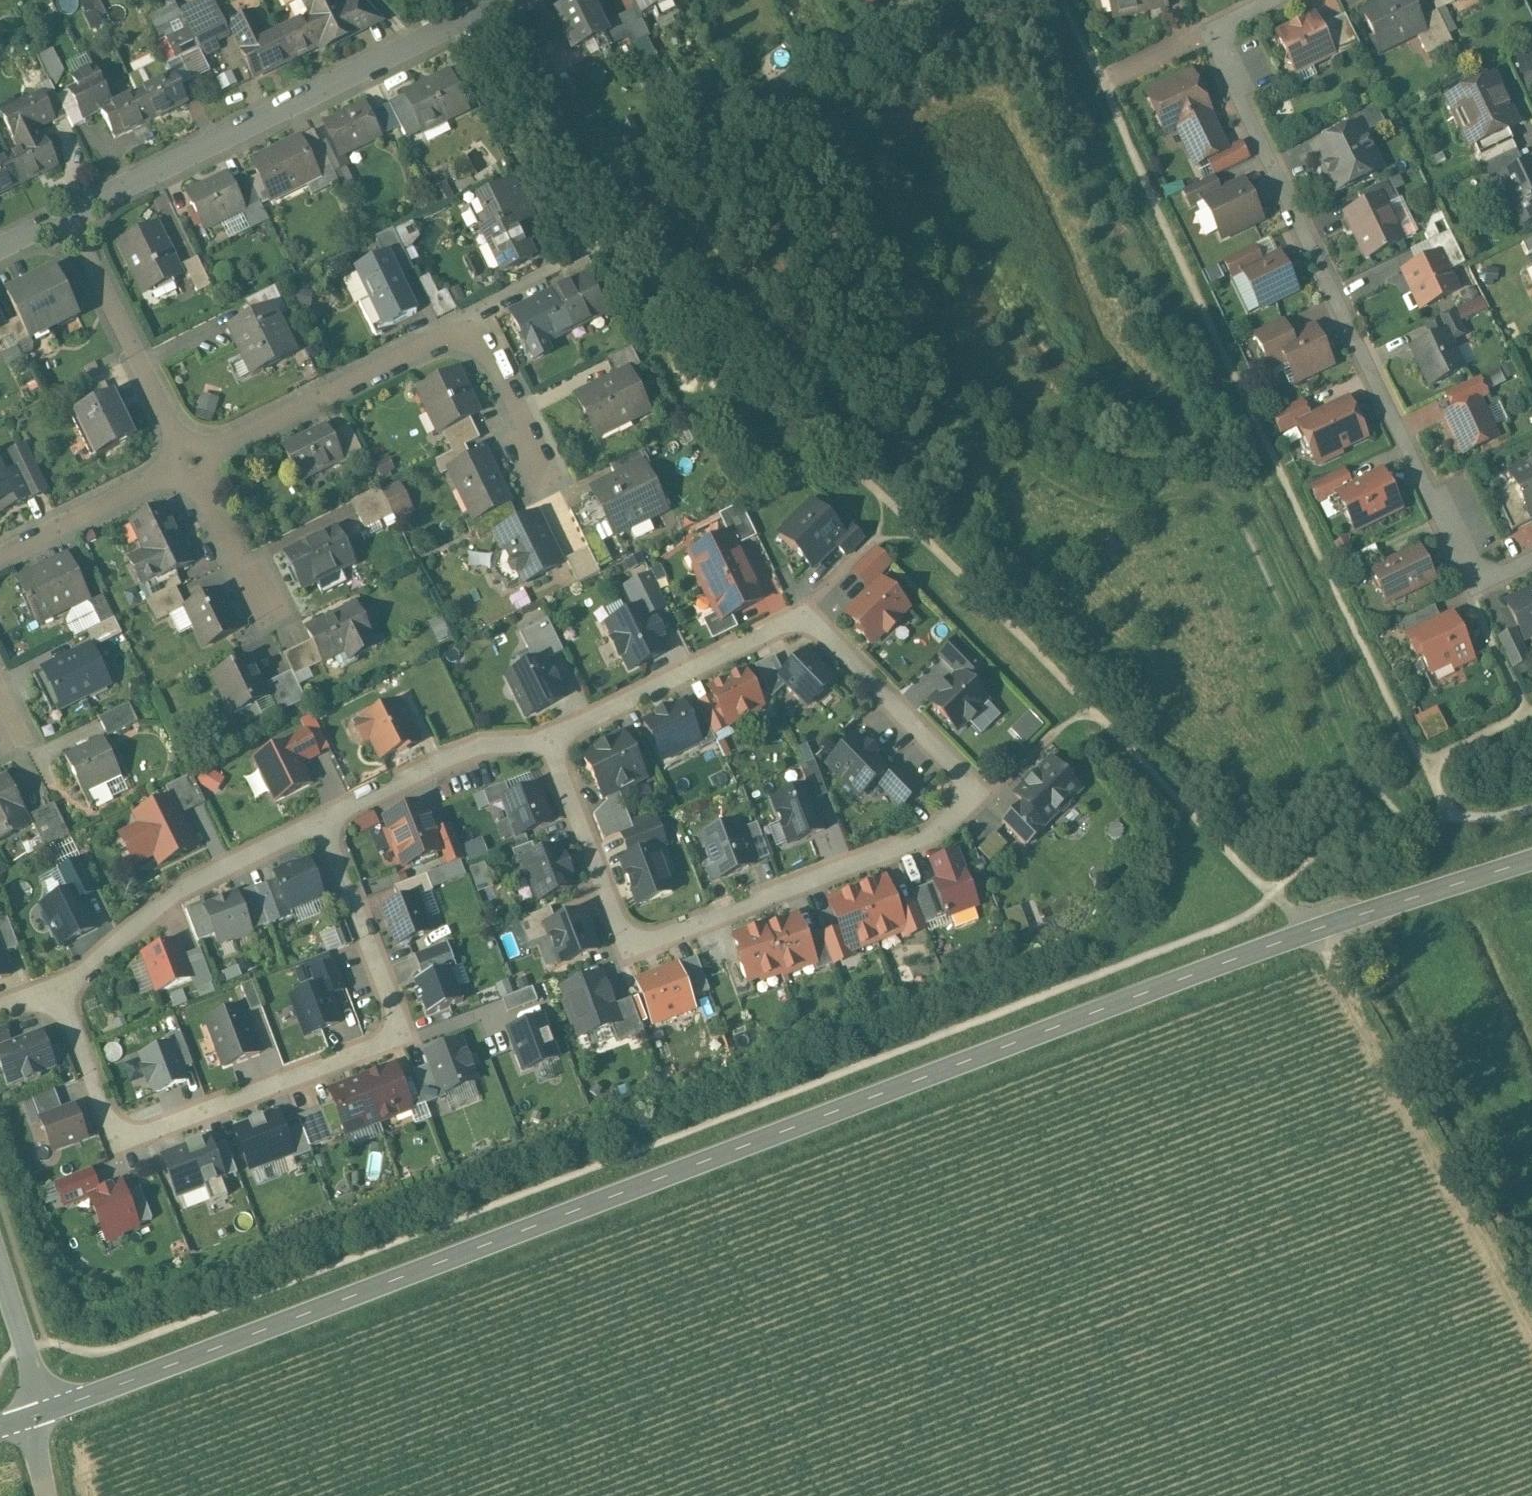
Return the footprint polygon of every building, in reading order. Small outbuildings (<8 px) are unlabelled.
[(300,0),(300,1),(308,18),(312,17),(324,43),(326,46),(354,32),(342,7),(338,0),(300,0)] [(342,7),(354,32),(380,19),(362,0),(356,0),(342,7)] [(557,11),(569,35),(567,36),(574,51),(605,36),(587,0),(580,0),(557,11)] [(671,0),(635,0),(636,2),(634,4),(641,18),(673,3),(671,0)] [(1113,19),(1147,12),(1147,10),(1156,8),(1157,10),(1165,8),(1164,4),(1163,0),(1109,0),(1113,19)] [(1390,2),(1391,3),(1384,7),(1383,6),(1363,16),(1375,41),(1384,36),(1388,43),(1402,36),(1403,40),(1415,35),(1422,31),(1418,22),(1407,0),(1395,0),(1390,2)] [(1436,13),(1454,4),(1452,0),(1429,0),(1436,13)] [(1436,13),(1418,22),(1422,31),(1415,35),(1426,57),(1451,44),(1436,13)] [(217,14),(188,28),(199,50),(227,36),(217,14)] [(257,23),(253,14),(230,26),(242,50),(240,51),(253,79),(255,78),(255,77),(289,60),(276,34),(265,40),(257,23)] [(308,18),(276,34),(289,60),(324,43),(312,17),(308,18)] [(1344,17),(1318,29),(1332,56),(1330,57),(1332,61),(1359,47),(1344,17)] [(268,18),(257,23),(265,40),(276,34),(268,18)] [(1301,23),(1290,28),(1290,29),(1276,36),(1286,56),(1283,64),(1291,67),(1292,69),(1307,62),(1310,67),(1330,57),(1332,56),(1318,29),(1315,23),(1304,28),(1301,23)] [(188,28),(153,46),(161,63),(163,67),(198,50),(199,50),(188,28)] [(199,50),(198,50),(201,57),(216,50),(213,44),(228,36),(227,36),(199,50)] [(38,52),(51,79),(65,73),(52,46),(38,52)] [(1522,79),(1531,77),(1531,51),(1518,54),(1522,79)] [(161,63),(129,79),(137,95),(172,77),(170,73),(166,74),(163,67),(161,63)] [(459,68),(449,73),(463,102),(474,96),(459,68)] [(112,107),(93,69),(72,79),(76,87),(68,91),(82,120),(83,120),(101,111),(101,112),(112,107)] [(449,73),(403,96),(403,97),(421,133),(444,122),(467,111),(463,102),(449,73)] [(172,77),(137,95),(149,120),(185,103),(172,77)] [(1191,78),(1148,99),(1165,135),(1177,129),(1196,167),(1225,153),(1206,115),(1209,113),(1191,78)] [(1493,78),(1454,97),(1467,124),(1459,128),(1469,149),(1473,147),(1505,131),(1516,126),(1493,78)] [(82,120),(68,91),(56,97),(65,115),(66,115),(67,118),(72,129),(85,122),(83,120),(82,120)] [(54,92),(42,98),(53,120),(51,121),(53,125),(67,118),(66,115),(65,115),(56,97),(54,92)] [(24,103),(22,98),(14,102),(12,98),(0,104),(0,119),(1,121),(4,120),(13,140),(15,139),(20,151),(7,158),(20,184),(55,167),(42,141),(40,141),(34,130),(51,121),(53,120),(42,98),(40,95),(24,103)] [(112,107),(101,112),(114,138),(149,120),(137,95),(112,107)] [(403,97),(388,104),(406,140),(421,133),(403,97)] [(364,106),(326,125),(335,142),(342,156),(343,156),(379,138),(364,106)] [(1374,106),(1345,120),(1350,131),(1358,127),(1362,135),(1384,124),(1374,106)] [(1350,131),(1312,149),(1328,182),(1332,180),(1337,191),(1380,170),(1362,135),(1358,127),(1350,131)] [(1505,131),(1473,147),(1483,167),(1515,152),(1505,131)] [(291,141),(252,160),(271,197),(317,175),(304,148),(297,152),(291,141)] [(321,149),(318,141),(304,148),(317,175),(331,168),(321,149)] [(342,156),(335,142),(321,149),(331,168),(334,175),(349,167),(343,156),(342,157),(342,156)] [(20,185),(20,184),(7,158),(0,161),(0,195),(20,185)] [(1499,177),(1522,225),(1531,220),(1531,162),(1499,177)] [(226,173),(184,193),(203,231),(244,211),(243,208),(229,180),(226,173)] [(258,201),(244,173),(229,180),(243,208),(258,201)] [(1389,180),(1357,196),(1362,207),(1380,198),(1385,207),(1398,201),(1389,180)] [(515,182),(476,201),(491,230),(512,220),(515,218),(509,207),(524,200),(515,182)] [(1196,209),(1217,249),(1262,226),(1241,186),(1196,209)] [(1362,207),(1344,216),(1365,259),(1401,241),(1385,207),(1380,198),(1362,207)] [(524,200),(509,207),(515,218),(512,220),(516,228),(534,219),(524,200)] [(491,230),(482,234),(502,274),(532,260),(516,228),(512,220),(491,230)] [(166,245),(157,226),(119,245),(136,279),(140,277),(148,293),(182,275),(172,258),(175,257),(168,243),(166,245)] [(392,230),(374,239),(382,257),(387,255),(389,259),(403,252),(392,230)] [(1434,257),(1403,272),(1421,308),(1454,292),(1448,279),(1451,271),(1464,264),(1449,232),(1427,243),(1434,257)] [(1522,241),(1528,253),(1531,251),(1531,236),(1522,241)] [(1252,248),(1223,262),(1232,280),(1243,275),(1242,273),(1260,264),(1252,248)] [(382,257),(360,268),(369,286),(364,289),(385,331),(417,315),(389,259),(387,255),(382,257)] [(1260,264),(1242,273),(1243,275),(1259,309),(1295,292),(1277,256),(1260,264)] [(211,287),(197,258),(183,265),(198,294),(211,287)] [(587,259),(560,273),(567,287),(586,278),(594,274),(587,259)] [(55,271),(7,295),(18,319),(29,340),(77,316),(55,271)] [(455,308),(446,288),(436,293),(427,274),(417,279),(434,317),(455,308)] [(586,278),(567,287),(552,294),(570,331),(604,315),(586,278)] [(274,288),(252,300),(259,315),(271,309),(276,318),(286,313),(274,288)] [(552,294),(510,315),(528,352),(570,331),(552,294)] [(259,315),(229,330),(252,375),(294,354),(276,318),(271,309),(259,315)] [(0,311),(0,343),(12,336),(6,324),(0,311)] [(1452,311),(1424,325),(1431,340),(1445,333),(1449,343),(1464,336),(1452,311)] [(18,319),(6,324),(12,336),(17,346),(29,340),(18,319)] [(1282,323),(1254,336),(1266,361),(1282,354),(1278,345),(1289,340),(1282,323)] [(1311,331),(1292,340),(1290,339),(1289,340),(1278,345),(1282,354),(1296,383),(1330,367),(1312,329),(1310,329),(1311,331)] [(1431,340),(1411,350),(1416,360),(1414,365),(1419,367),(1428,386),(1462,370),(1449,343),(1445,333),(1431,340)] [(16,347),(5,353),(11,363),(20,358),(16,347)] [(630,347),(605,360),(614,379),(627,373),(628,373),(640,367),(630,347)] [(458,372),(422,390),(442,431),(463,421),(478,413),(458,372)] [(614,379),(577,397),(596,437),(647,412),(628,373),(627,373),(614,379)] [(1477,380),(1445,396),(1454,414),(1477,403),(1486,398),(1477,380)] [(104,383),(77,397),(83,409),(110,396),(104,383)] [(83,409),(74,414),(96,457),(134,438),(112,395),(110,396),(83,409)] [(1309,419),(1296,425),(1297,426),(1303,439),(1301,440),(1299,445),(1304,455),(1309,456),(1311,456),(1315,464),(1320,465),(1337,457),(1339,452),(1365,439),(1347,401),(1309,419)] [(1301,403),(1272,418),(1280,435),(1297,426),(1296,425),(1309,419),(1301,403)] [(1454,414),(1445,419),(1446,420),(1447,419),(1449,423),(1447,429),(1451,438),(1457,440),(1463,452),(1461,453),(1462,454),(1495,438),(1495,436),(1493,437),(1490,431),(1492,427),(1485,412),(1480,411),(1477,403),(1454,414)] [(463,421),(442,431),(452,453),(466,446),(479,439),(472,425),(466,428),(463,421)] [(349,427),(329,437),(341,461),(339,462),(341,467),(363,456),(349,427)] [(325,429),(284,450),(300,482),(339,462),(341,461),(329,437),(325,429)] [(452,453),(435,461),(443,476),(451,472),(450,470),(472,460),(466,446),(452,453)] [(24,448),(6,456),(14,473),(16,475),(33,467),(24,448)] [(643,450),(610,467),(616,480),(644,466),(650,463),(643,450)] [(472,460),(450,470),(451,472),(472,519),(473,521),(509,504),(486,453),(472,460)] [(378,477),(393,470),(386,454),(371,461),(378,477)] [(1508,473),(1514,487),(1529,516),(1530,516),(1531,515),(1531,465),(1530,462),(1508,473)] [(644,466),(616,480),(620,488),(583,506),(589,518),(603,511),(615,536),(666,511),(644,466)] [(45,491),(33,467),(16,475),(27,499),(28,500),(30,499),(29,498),(45,491)] [(12,497),(3,479),(0,472),(0,503),(12,497)] [(1349,488),(1335,494),(1335,495),(1354,533),(1399,511),(1381,472),(1349,488)] [(14,473),(3,479),(12,497),(0,503),(0,511),(1,512),(3,511),(27,499),(16,475),(14,473)] [(1342,473),(1311,488),(1318,504),(1335,495),(1335,494),(1349,488),(1342,473)] [(1493,497),(1510,533),(1531,522),(1531,521),(1530,516),(1529,516),(1514,487),(1493,497)] [(379,489),(352,502),(365,530),(393,516),(379,489)] [(509,504),(473,521),(472,519),(466,522),(472,535),(514,514),(509,504)] [(755,538),(740,505),(718,516),(728,536),(729,536),(735,548),(755,538)] [(583,506),(569,513),(581,536),(594,530),(589,518),(583,506)] [(815,507),(803,519),(799,514),(782,531),(798,547),(794,551),(811,569),(835,546),(844,537),(843,537),(815,507)] [(180,542),(163,508),(131,524),(146,555),(148,558),(180,542)] [(537,515),(495,536),(503,552),(496,555),(491,572),(496,582),(503,585),(506,591),(561,564),(537,515)] [(852,528),(843,537),(844,537),(835,546),(845,557),(863,540),(852,528)] [(335,530),(285,555),(302,590),(320,580),(326,592),(346,583),(340,571),(352,565),(335,530)] [(728,536),(698,551),(706,568),(694,573),(715,614),(718,622),(730,616),(761,601),(750,579),(752,576),(747,565),(743,565),(735,548),(729,536),(728,536)] [(180,542),(148,558),(146,555),(129,564),(141,587),(144,586),(158,579),(159,580),(174,573),(191,565),(180,542)] [(1417,549),(1370,571),(1375,581),(1373,581),(1372,586),(1375,593),(1380,594),(1381,594),(1386,605),(1434,582),(1417,549)] [(587,550),(565,560),(577,585),(599,574),(587,550)] [(874,551),(853,572),(867,587),(888,566),(874,551)] [(69,562),(37,577),(35,573),(19,581),(30,602),(28,603),(37,623),(69,608),(70,609),(87,601),(69,562)] [(158,579),(144,586),(151,601),(175,589),(180,586),(174,573),(159,580),(158,579)] [(621,586),(636,615),(638,620),(646,616),(663,608),(645,574),(621,586)] [(879,583),(845,616),(859,629),(857,631),(870,644),(883,632),(885,634),(897,623),(895,621),(906,610),(879,583)] [(151,601),(147,603),(158,625),(168,620),(165,614),(183,605),(175,589),(151,601)] [(1506,604),(1523,640),(1531,635),(1531,592),(1506,604)] [(219,595),(186,611),(204,649),(238,633),(219,595)] [(103,598),(90,604),(101,626),(114,619),(103,598)] [(356,605),(307,629),(312,641),(323,662),(340,654),(338,648),(349,642),(357,657),(377,647),(356,605)] [(1432,609),(1414,618),(1421,631),(1438,623),(1432,609)] [(718,622),(715,614),(702,621),(711,641),(736,628),(730,616),(718,622)] [(636,615),(611,627),(633,670),(665,654),(646,616),(638,620),(636,615)] [(1414,617),(1401,623),(1408,638),(1421,631),(1414,618),(1414,617)] [(101,626),(88,632),(97,650),(122,637),(114,619),(101,626)] [(1447,628),(1443,621),(1438,623),(1421,631),(1408,638),(1407,638),(1416,657),(1420,655),(1429,674),(1451,664),(1453,669),(1471,660),(1458,632),(1447,628)] [(548,622),(520,635),(535,666),(544,661),(563,652),(548,622)] [(1512,632),(1499,638),(1513,668),(1527,662),(1512,632)] [(312,641),(283,656),(291,673),(293,677),(323,662),(312,641)] [(981,667),(956,641),(939,658),(957,676),(959,674),(966,681),(981,667)] [(833,681),(806,652),(800,658),(800,661),(796,665),(793,665),(781,677),(780,677),(786,684),(807,706),(833,681)] [(90,653),(50,672),(63,699),(79,692),(82,699),(106,687),(90,653)] [(250,659),(214,676),(215,678),(217,677),(224,692),(221,694),(233,717),(236,716),(234,713),(269,696),(250,659)] [(535,666),(508,679),(526,717),(563,699),(544,661),(535,666)] [(774,673),(763,683),(771,699),(786,684),(780,677),(781,677),(774,670),(772,671),(774,673)] [(291,673),(279,679),(293,707),(305,701),(293,677),(291,673)] [(743,673),(709,690),(712,697),(727,725),(761,708),(743,673)] [(966,681),(959,674),(957,676),(949,684),(948,683),(938,692),(939,694),(929,704),(956,731),(966,721),(970,725),(979,715),(976,711),(986,702),(966,681)] [(712,697),(697,705),(699,710),(712,735),(727,727),(727,725),(712,697)] [(128,703),(100,717),(109,736),(137,722),(128,703)] [(398,703),(355,725),(364,743),(370,739),(380,759),(417,741),(398,703)] [(681,705),(668,712),(667,710),(656,716),(657,717),(644,723),(662,760),(698,743),(699,742),(687,716),(681,705)] [(712,735),(699,710),(687,716),(699,742),(698,743),(701,749),(715,742),(712,735)] [(305,731),(251,757),(273,803),(310,785),(300,765),(317,757),(305,731)] [(622,734),(602,744),(603,747),(582,757),(603,799),(604,798),(619,791),(621,795),(634,789),(632,784),(644,778),(622,734)] [(102,737),(65,756),(84,794),(121,774),(102,737)] [(855,738),(827,765),(858,796),(876,779),(885,770),(886,770),(873,756),(875,754),(866,745),(864,747),(855,738)] [(1078,790),(1050,761),(1015,795),(1022,803),(1043,824),(1044,823),(1056,812),(1057,812),(1060,812),(1066,806),(1066,803),(1066,802),(1078,790)] [(798,771),(804,789),(810,805),(826,800),(813,765),(798,771)] [(885,770),(876,779),(882,785),(891,776),(885,770)] [(916,790),(897,770),(882,785),(881,786),(900,806),(916,790)] [(191,775),(165,788),(170,798),(179,816),(205,804),(191,775)] [(0,782),(0,840),(28,827),(20,811),(21,811),(5,779),(0,782)] [(506,785),(474,797),(479,810),(503,801),(511,798),(506,785)] [(511,798),(503,801),(517,836),(551,824),(537,788),(511,798)] [(804,789),(775,799),(792,847),(822,836),(810,805),(804,789)] [(619,791),(604,798),(606,802),(593,816),(603,842),(621,835),(633,831),(619,796),(621,795),(619,791)] [(170,798),(135,816),(140,826),(126,833),(140,862),(154,855),(159,865),(198,846),(190,829),(183,832),(176,818),(179,816),(170,798)] [(423,803),(384,818),(395,845),(393,849),(397,860),(401,862),(403,867),(440,853),(441,852),(434,833),(423,803)] [(1043,824),(1022,803),(1001,823),(1024,846),(1046,825),(1044,823),(1043,824)] [(53,805),(28,817),(43,848),(69,835),(53,805)] [(633,831),(621,835),(630,859),(655,850),(664,846),(655,822),(633,831)] [(738,823),(699,838),(709,862),(705,864),(711,880),(715,879),(715,881),(754,866),(754,864),(741,830),(738,823)] [(756,824),(741,830),(754,864),(769,858),(756,824)] [(464,860),(451,827),(434,833),(441,852),(440,853),(446,867),(464,860)] [(460,843),(467,860),(487,851),(480,835),(460,843)] [(531,843),(511,851),(516,864),(524,861),(523,861),(536,856),(531,843)] [(536,856),(523,861),(524,861),(533,886),(531,889),(535,898),(538,900),(539,900),(573,888),(568,875),(570,874),(564,860),(562,861),(558,848),(536,856)] [(630,859),(621,863),(637,906),(671,893),(655,850),(630,859)] [(976,906),(956,853),(932,862),(939,882),(935,884),(948,917),(976,906)] [(308,861),(293,867),(292,864),(282,868),(283,871),(274,874),(278,882),(288,910),(290,910),(322,897),(308,861)] [(483,861),(468,864),(474,888),(489,885),(483,861)] [(82,862),(57,874),(68,896),(76,892),(80,899),(96,891),(82,862)] [(426,875),(393,888),(398,903),(416,896),(416,898),(432,892),(426,875)] [(278,882),(255,891),(268,924),(292,915),(290,910),(288,910),(278,882)] [(881,883),(863,889),(863,888),(856,891),(875,941),(900,931),(902,931),(894,911),(883,882),(881,882),(881,883)] [(935,884),(911,892),(916,903),(924,926),(948,917),(935,884)] [(254,887),(235,894),(249,931),(268,924),(255,891),(254,887)] [(856,891),(850,893),(850,894),(830,902),(841,931),(849,951),(850,950),(875,941),(856,891)] [(68,896),(41,909),(43,914),(42,918),(47,928),(51,929),(59,945),(95,927),(87,910),(85,910),(80,899),(76,892),(68,896)] [(223,900),(205,907),(215,935),(219,944),(233,938),(233,940),(250,934),(249,931),(235,894),(235,893),(222,898),(223,900)] [(398,903),(382,909),(396,946),(397,946),(401,948),(408,945),(410,940),(430,933),(416,898),(416,896),(398,903)] [(198,941),(215,935),(205,907),(203,903),(186,909),(198,941)] [(916,903),(894,911),(902,931),(900,931),(903,938),(925,929),(924,926),(916,903)] [(550,909),(518,921),(527,945),(549,937),(545,927),(555,923),(550,909)] [(555,923),(545,927),(549,937),(559,965),(597,951),(586,920),(587,920),(584,912),(555,923)] [(0,917),(0,948),(2,954),(18,948),(5,915),(0,917)] [(765,929),(764,929),(780,973),(785,987),(781,976),(812,964),(814,963),(804,938),(796,917),(765,929)] [(316,931),(323,950),(349,941),(343,922),(316,931)] [(764,926),(734,937),(742,957),(738,958),(739,960),(747,981),(748,981),(759,976),(761,980),(780,973),(764,929),(765,929),(764,926)] [(841,931),(821,939),(831,965),(853,957),(850,950),(849,951),(841,931)] [(821,939),(818,932),(804,938),(814,963),(812,964),(815,972),(831,966),(831,965),(821,939)] [(175,942),(142,954),(156,992),(189,980),(175,942)] [(446,944),(413,957),(421,979),(449,969),(450,970),(455,968),(455,969),(456,969),(446,944)] [(10,976),(2,954),(0,948),(0,980),(10,976)] [(747,981),(739,960),(724,966),(737,999),(753,993),(748,981),(747,981)] [(694,962),(677,968),(689,1001),(706,995),(694,962)] [(332,964),(311,972),(318,989),(325,986),(329,996),(342,991),(332,964)] [(676,965),(638,979),(655,1027),(693,1013),(689,1001),(677,968),(676,965)] [(421,979),(419,980),(415,988),(417,991),(413,992),(414,993),(417,1002),(420,1001),(426,1015),(425,1015),(426,1016),(463,1002),(462,1001),(450,970),(449,969),(421,979)] [(600,976),(562,990),(566,1003),(564,1005),(571,1026),(574,1025),(579,1038),(611,1026),(617,1024),(611,1007),(610,1004),(611,1004),(610,1003),(605,989),(605,988),(605,987),(604,987),(600,976)] [(250,983),(240,987),(250,1013),(260,1009),(250,983)] [(318,989),(291,999),(305,1036),(339,1023),(329,996),(325,986),(318,989)] [(532,992),(503,1003),(507,1016),(537,1005),(532,992)] [(643,1033),(630,1000),(611,1007),(617,1024),(611,1026),(617,1043),(643,1033)] [(241,1007),(206,1021),(224,1067),(259,1054),(241,1007)] [(543,1018),(509,1030),(525,1075),(559,1063),(543,1018)] [(0,1030),(0,1047),(11,1043),(5,1028),(0,1030)] [(0,1048),(0,1068),(8,1087),(24,1081),(25,1083),(40,1077),(39,1075),(56,1069),(42,1032),(0,1048)] [(167,1038),(169,1044),(179,1069),(191,1065),(179,1034),(167,1038)] [(476,1085),(460,1042),(423,1056),(427,1068),(439,1099),(476,1085)] [(169,1044),(139,1055),(155,1096),(185,1085),(179,1069),(169,1044)] [(393,1067),(361,1079),(378,1123),(409,1111),(398,1079),(393,1067)] [(427,1068),(412,1073),(424,1105),(439,1099),(427,1068)] [(424,1105),(412,1073),(398,1079),(409,1111),(424,1105)] [(361,1079),(329,1091),(334,1103),(346,1135),(378,1123),(361,1079)] [(54,1090),(31,1098),(40,1121),(62,1112),(54,1090)] [(334,1103),(319,1109),(331,1140),(346,1135),(334,1103)] [(62,1112),(40,1121),(52,1152),(86,1138),(74,1107),(62,1112)] [(278,1119),(237,1134),(251,1172),(292,1157),(278,1119)] [(207,1143),(161,1159),(175,1198),(221,1182),(207,1143)] [(89,1170),(56,1183),(65,1206),(89,1197),(89,1196),(98,1192),(89,1170)] [(98,1192),(89,1196),(89,1197),(103,1234),(116,1229),(119,1234),(137,1228),(125,1195),(121,1184),(98,1192)] [(139,1190),(125,1195),(137,1228),(151,1222),(139,1190)]
